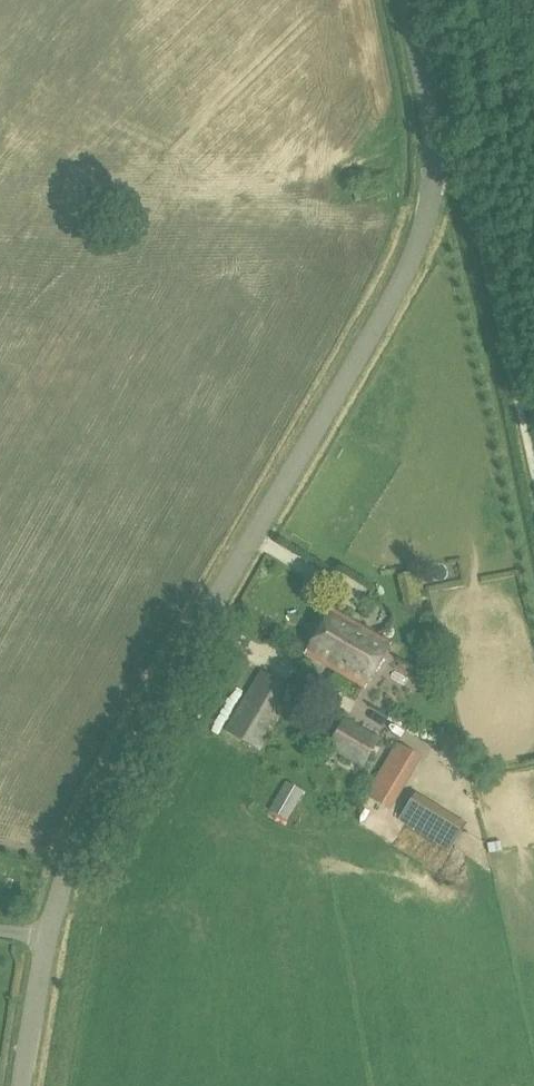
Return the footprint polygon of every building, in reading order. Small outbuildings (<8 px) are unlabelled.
[(401,591),(420,587),(416,571),(398,575),(401,591)] [(365,611),(371,597),(349,588),(343,602),(365,611)] [(309,653),(366,686),(391,644),(334,611),(309,653)] [(226,730),(262,751),(297,690),(262,670),(226,730)] [(332,745),(364,764),(379,740),(346,721),(332,745)] [(365,795),(384,807),(416,755),(397,743),(365,795)] [(270,810),(288,821),(305,791),(287,781),(270,810)]
